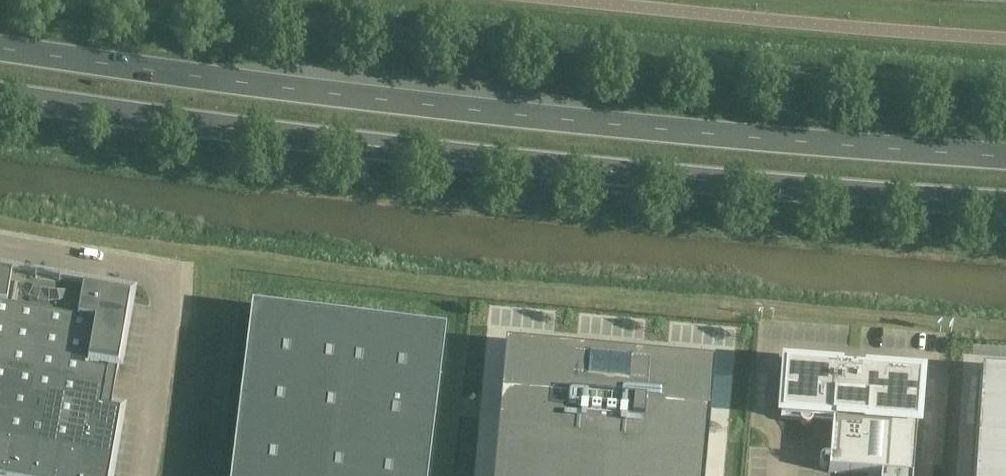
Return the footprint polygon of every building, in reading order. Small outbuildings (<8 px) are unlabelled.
[(0,280),(0,475),(109,475),(120,414),(101,411),(108,372),(118,373),(130,302),(0,280)] [(252,310),(231,475),(429,475),(446,334),(252,310)] [(702,460),(706,420),(710,421),(710,415),(706,415),(710,375),(634,368),(635,360),(630,359),(629,367),(590,364),(590,356),(585,355),(584,363),(509,356),(505,397),(501,396),(501,402),(504,402),(498,475),(701,475),(702,460)] [(921,379),(785,368),(781,419),(800,420),(800,422),(800,423),(802,425),(804,426),(805,427),(808,427),(809,426),(810,426),(811,425),(812,424),(813,423),(813,421),(832,423),(828,473),(868,475),(913,475),(916,429),(917,429),(921,379)] [(974,475),(1005,475),(1005,376),(981,374),(974,475)]
